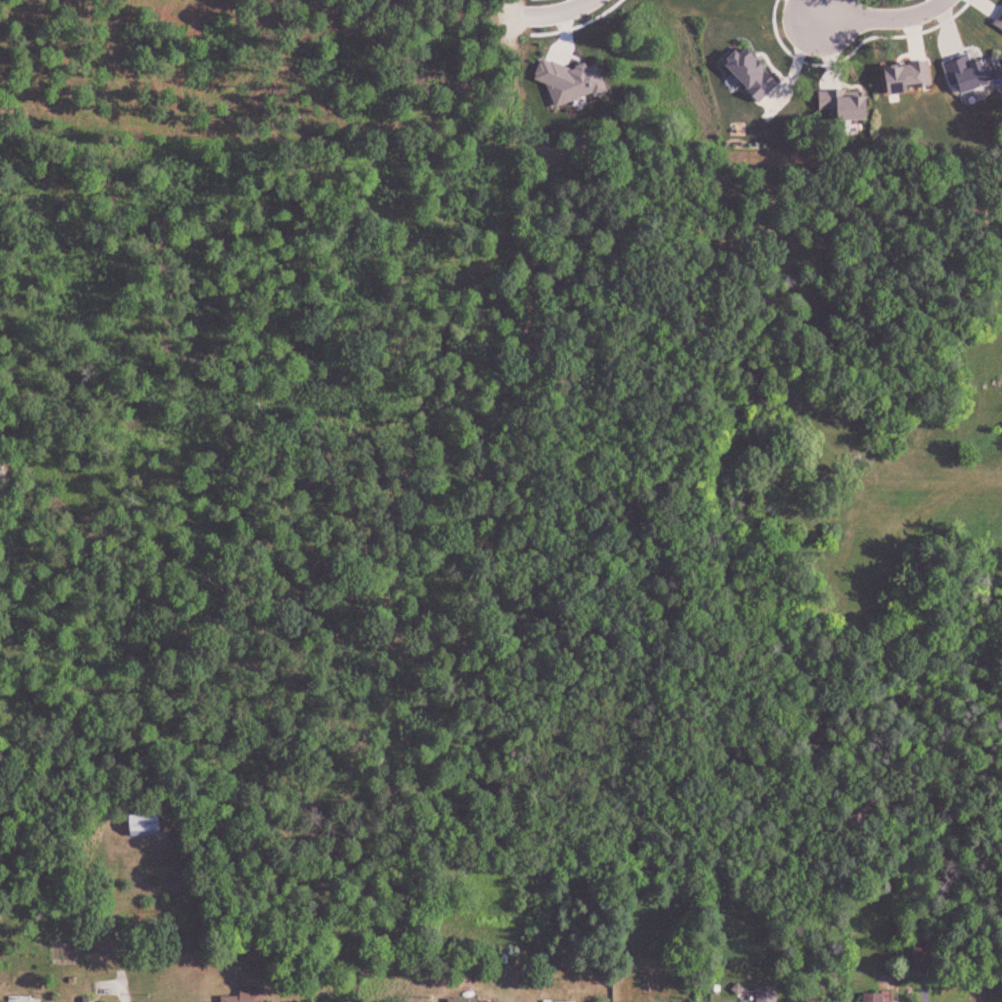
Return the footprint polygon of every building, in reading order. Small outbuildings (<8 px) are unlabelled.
[(135,836),(168,836),(168,815),(135,815),(135,836)] [(784,987),(761,987),(760,1001),(783,1001),(784,987)] [(859,1001),(880,1001),(880,993),(859,993),(859,1001)]
